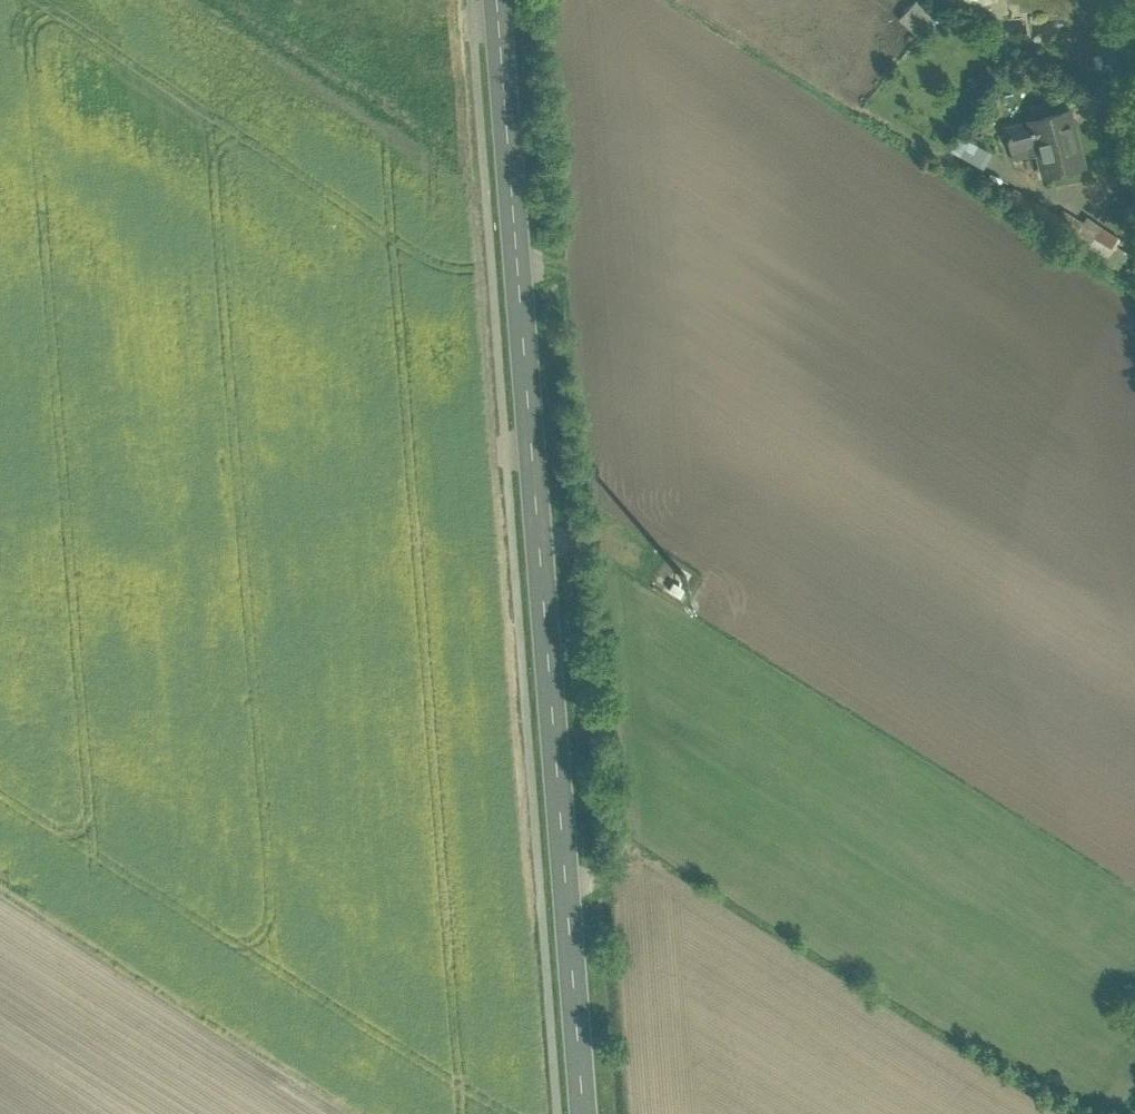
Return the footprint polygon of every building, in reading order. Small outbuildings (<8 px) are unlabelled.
[(948,10),(988,0),(945,0),(948,10)] [(920,1),(904,16),(921,34),(937,19),(920,1)] [(1069,107),(1026,116),(1032,143),(1039,174),(1082,164),(1069,107)] [(1006,149),(1032,143),(1026,116),(1000,122),(1006,149)] [(980,147),(949,130),(941,146),(972,163),(980,147)]
